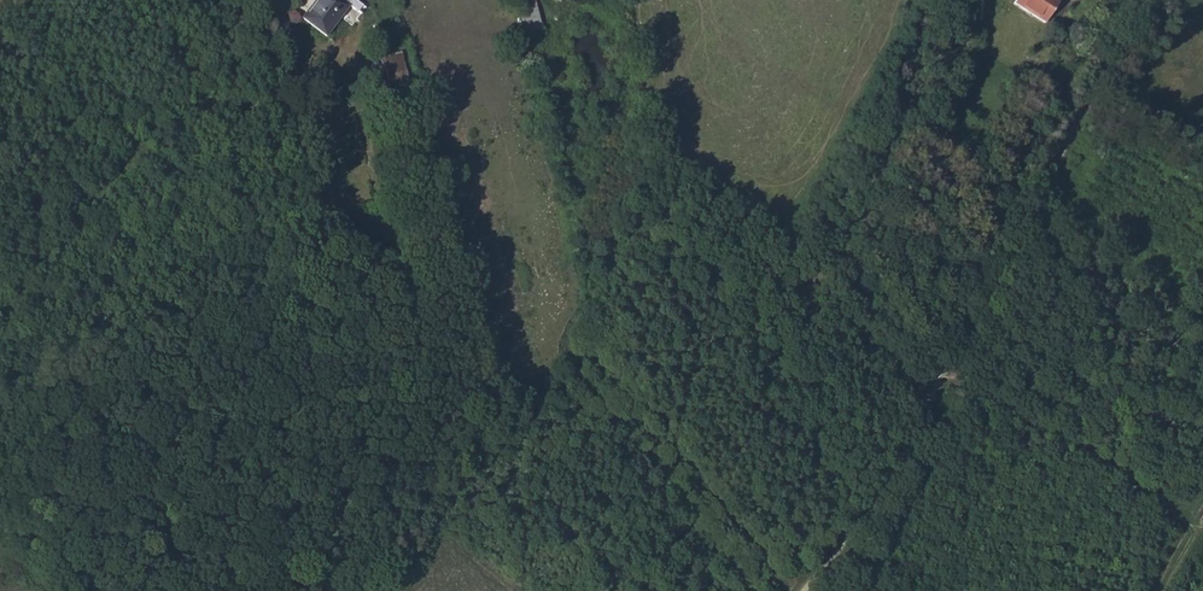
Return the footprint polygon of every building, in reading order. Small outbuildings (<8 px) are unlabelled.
[(341,0),(317,0),(303,20),(327,36),(350,7),(358,13),(364,6),(356,0),(348,0),(346,4),(341,0)] [(1046,20),(1059,0),(1017,0),(1046,20)] [(382,60),(387,79),(392,78),(393,85),(407,81),(400,55),(382,60)]
